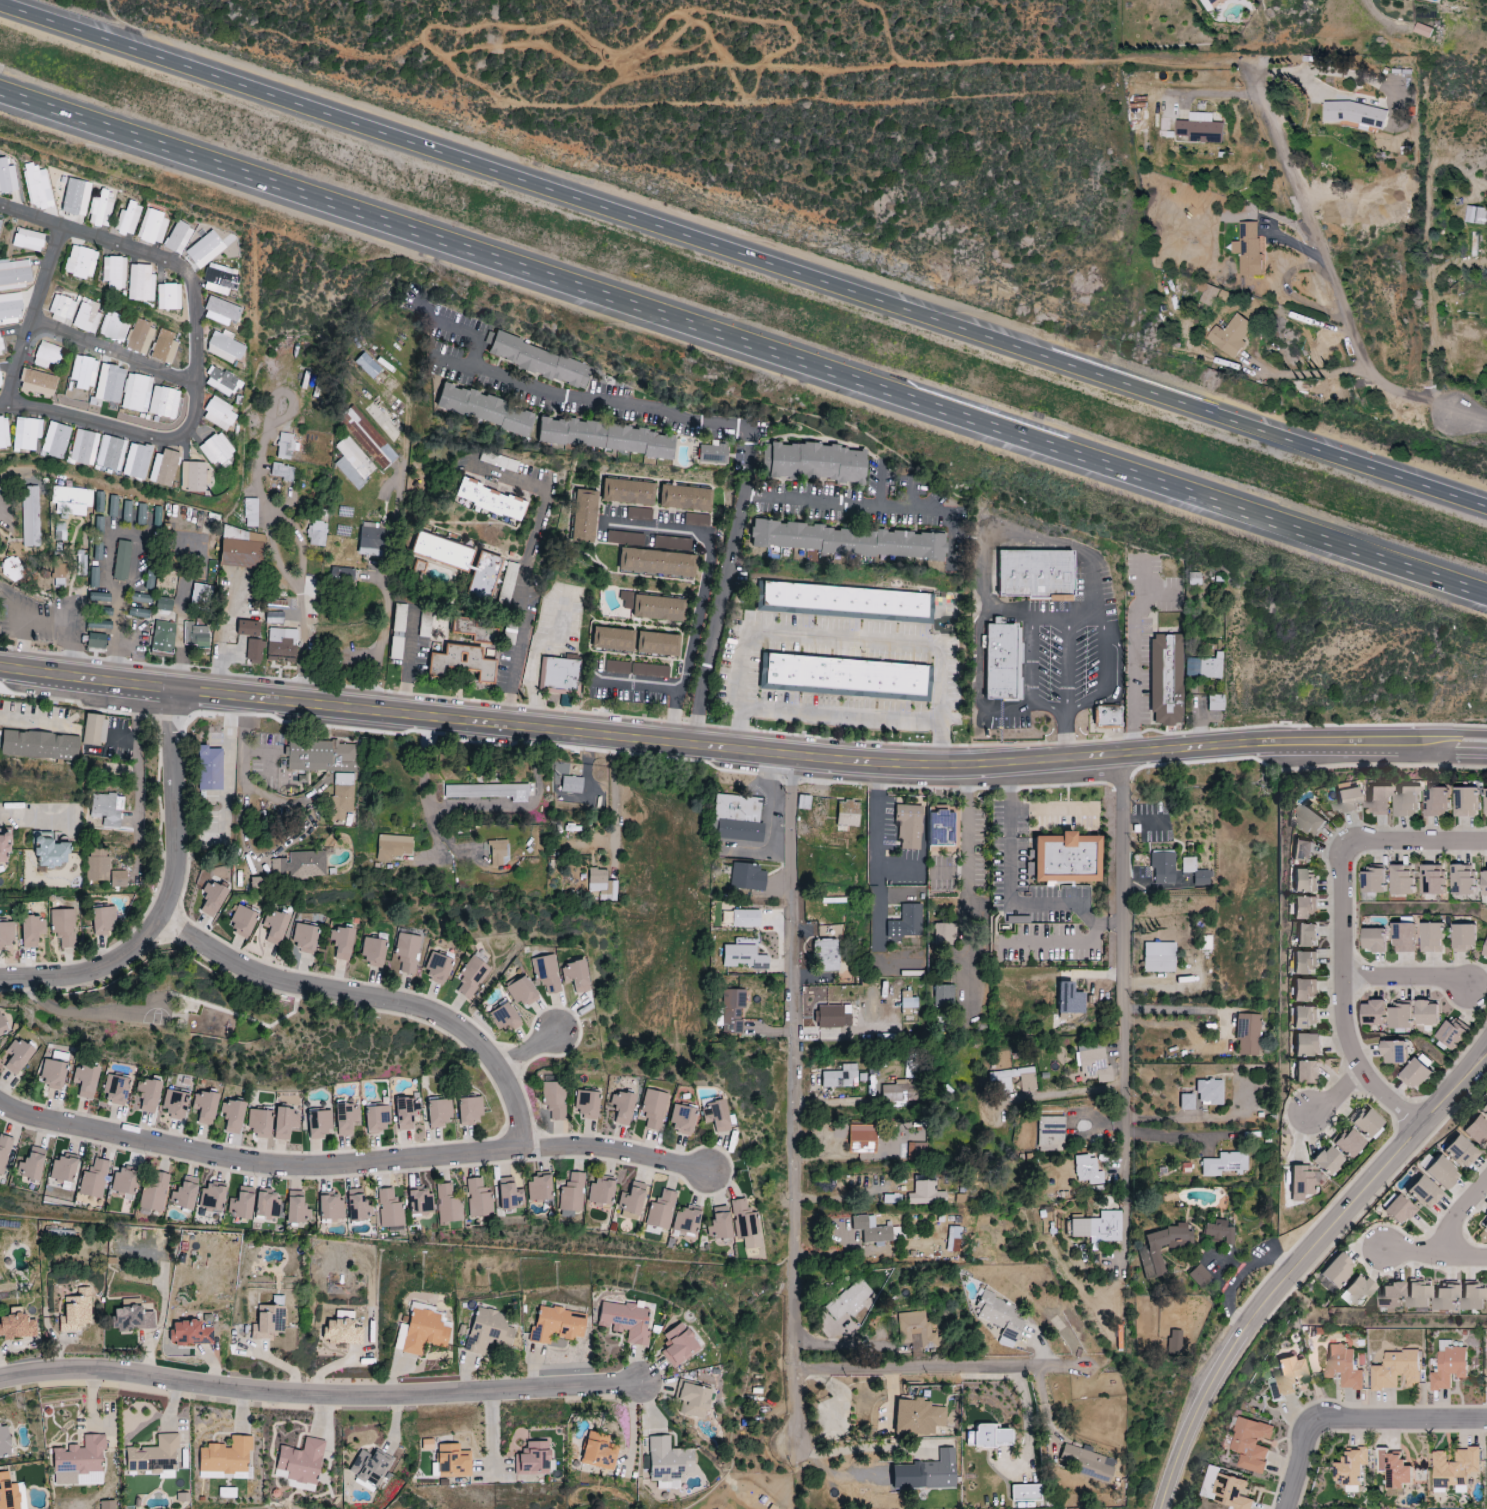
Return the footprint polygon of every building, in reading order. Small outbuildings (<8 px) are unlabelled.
[(1227,0),(1207,0),(1208,2),(1204,5),(1208,12),(1227,0)] [(1434,29),(1416,22),(1412,32),(1430,39),(1434,29)] [(1323,124),(1385,123),(1385,105),(1323,106),(1323,124)] [(1222,143),(1222,123),(1212,123),(1212,113),(1189,113),(1188,122),(1175,121),(1174,136),(1186,137),(1186,142),(1222,143)] [(7,167),(5,157),(0,158),(0,193),(18,190),(13,166),(7,167)] [(45,169),(36,171),(34,162),(22,165),(31,210),(53,206),(45,169)] [(92,198),(87,224),(108,228),(113,198),(107,197),(108,190),(100,189),(99,199),(92,198)] [(125,212),(120,211),(113,231),(124,235),(125,233),(132,235),(142,206),(128,201),(125,212)] [(1486,226),(1486,209),(1467,206),(1464,223),(1486,226)] [(160,245),(168,213),(145,208),(138,240),(160,245)] [(163,247),(180,256),(193,229),(176,220),(163,247)] [(1240,222),(1240,242),(1231,242),(1231,254),(1239,254),(1239,276),(1260,276),(1260,223),(1240,222)] [(207,254),(211,259),(226,247),(211,227),(189,244),(201,259),(207,254)] [(41,252),(45,234),(18,228),(14,246),(41,252)] [(97,251),(70,246),(65,274),(93,279),(97,251)] [(103,257),(103,282),(108,282),(108,290),(123,290),(124,257),(103,257)] [(13,289),(12,284),(32,282),(30,260),(0,263),(0,290),(13,289)] [(239,283),(231,281),(234,271),(210,263),(201,289),(227,297),(229,289),(236,292),(239,283)] [(145,265),(129,264),(128,300),(154,301),(155,274),(145,274),(145,265)] [(181,310),(181,284),(158,284),(158,310),(181,310)] [(20,292),(0,295),(0,320),(24,317),(20,292)] [(72,322),(76,300),(55,296),(50,318),(72,322)] [(229,320),(238,323),(243,308),(209,297),(202,318),(227,327),(229,320)] [(82,299),(72,327),(94,335),(101,315),(96,313),(99,306),(82,299)] [(120,316),(105,311),(98,335),(122,343),(128,325),(118,322),(120,316)] [(1207,341),(1235,358),(1245,343),(1241,341),(1252,324),(1236,313),(1224,332),(1216,327),(1207,341)] [(156,328),(136,319),(125,348),(145,356),(156,328)] [(173,341),(175,334),(160,328),(149,357),(170,365),(179,343),(173,341)] [(231,341),(233,335),(223,331),(221,334),(213,331),(204,353),(232,364),(234,358),(240,361),(246,347),(231,341)] [(593,366),(488,331),(484,343),(491,346),(487,357),(585,390),(593,366)] [(34,362),(58,367),(61,349),(37,345),(34,362)] [(355,362),(373,379),(383,369),(365,352),(355,362)] [(77,381),(75,389),(91,392),(97,360),(75,355),(70,379),(77,381)] [(124,368),(100,365),(96,395),(119,398),(124,368)] [(203,383),(228,398),(239,381),(213,366),(203,383)] [(53,397),(57,376),(22,369),(18,390),(53,397)] [(121,408),(145,414),(154,378),(129,373),(121,408)] [(530,435),(537,411),(444,383),(437,408),(530,435)] [(148,414),(175,419),(181,391),(154,385),(148,414)] [(201,418),(227,432),(238,412),(212,398),(201,418)] [(397,458),(352,406),(336,420),(348,434),(334,447),(342,457),(334,464),(355,489),(378,469),(381,473),(397,458)] [(7,418),(0,418),(0,448),(8,447),(7,418)] [(34,451),(36,439),(40,439),(42,421),(16,418),(13,449),(34,451)] [(539,442),(673,457),(676,432),(542,418),(539,442)] [(70,426),(48,422),(42,454),(64,458),(70,426)] [(99,434),(76,429),(70,461),(93,466),(99,434)] [(198,447),(213,468),(234,453),(219,432),(198,447)] [(277,459),(292,459),(293,434),(278,433),(277,459)] [(97,467),(121,470),(125,439),(100,436),(97,467)] [(867,484),(869,449),(772,441),(772,447),(764,447),(763,464),(772,465),(772,476),(867,484)] [(144,480),(153,448),(131,442),(122,474),(144,480)] [(700,445),(699,462),(727,463),(728,445),(700,445)] [(179,454),(156,449),(149,482),(173,487),(179,454)] [(206,463),(182,462),(181,491),(205,491),(206,463)] [(293,466),(271,464),(270,479),(291,481),(293,466)] [(603,502),(655,504),(656,482),(604,479),(603,502)] [(529,499),(462,481),(457,501),(523,520),(529,499)] [(660,506),(711,513),(714,490),(662,484),(660,506)] [(22,548),(39,547),(37,487),(20,487),(22,548)] [(90,489),(52,487),(51,504),(57,504),(56,516),(89,517),(90,489)] [(598,490),(575,490),(574,540),(597,540),(598,490)] [(102,513),(105,492),(96,491),(94,512),(102,513)] [(118,496),(109,495),(109,517),(117,517),(118,496)] [(258,499),(245,498),(244,527),(257,527),(258,499)] [(132,501),(124,500),(123,522),(131,523),(132,501)] [(146,525),(146,504),(138,504),(137,525),(146,525)] [(753,545),(945,561),(948,535),(755,520),(753,545)] [(327,523),(309,522),(308,546),(326,546),(327,523)] [(359,555),(383,556),(384,528),(360,528),(359,555)] [(263,534),(242,533),(242,539),(222,539),(221,567),(262,567),(263,534)] [(413,554),(470,569),(475,547),(418,533),(413,554)] [(133,543),(119,541),(112,580),(126,582),(133,543)] [(698,555),(621,548),(618,571),(695,579),(698,555)] [(995,549),(1070,551),(1069,600),(994,598),(995,549)] [(471,593),(492,598),(501,557),(480,552),(471,593)] [(517,564),(505,562),(499,605),(511,607),(517,564)] [(64,564),(52,564),(53,587),(65,587),(64,564)] [(90,587),(98,587),(99,567),(90,567),(90,587)] [(329,585),(353,588),(355,570),(331,567),(329,585)] [(762,581),(926,594),(924,618),(837,611),(760,605),(762,581)] [(210,611),(213,587),(194,584),(191,608),(210,611)] [(633,617),(684,623),(687,601),(636,594),(633,617)] [(265,624),(284,623),(284,612),(265,612),(265,624)] [(1179,613),(1157,613),(1158,628),(1179,628),(1179,613)] [(454,633),(481,634),(481,619),(454,618),(454,633)] [(260,636),(260,621),(237,620),(237,635),(260,636)] [(177,624),(155,621),(151,651),(173,654),(177,624)] [(183,646),(208,647),(208,626),(193,626),(193,622),(184,622),(183,646)] [(982,702),(1011,702),(1011,666),(1011,624),(983,624),(982,702)] [(637,631),(594,626),(592,647),(634,652),(637,631)] [(298,629),(268,628),(267,662),(295,663),(296,640),(298,640),(298,629)] [(638,653),(679,656),(681,635),(639,632),(638,653)] [(88,648),(106,649),(106,634),(88,634),(88,648)] [(1151,713),(1155,713),(1155,725),(1183,725),(1184,635),(1152,635),(1151,713)] [(262,640),(247,640),(246,665),(261,665),(262,640)] [(484,648),(447,644),(446,654),(431,653),(429,678),(448,680),(449,670),(479,673),(478,685),(495,686),(497,661),(483,659),(484,648)] [(1215,659),(1200,659),(1199,678),(1221,678),(1222,652),(1216,652),(1215,659)] [(761,655),(925,669),(923,700),(758,686),(761,655)] [(578,694),(580,660),(544,658),(542,682),(546,683),(545,692),(578,694)] [(1208,695),(1208,711),(1225,711),(1224,695),(1208,695)] [(1092,709),(1117,709),(1117,727),(1093,728),(1092,709)] [(107,717),(86,713),(82,743),(103,746),(107,717)] [(78,761),(79,735),(3,731),(1,757),(78,761)] [(287,771),(355,772),(355,745),(338,744),(338,742),(288,741),(287,771)] [(223,749),(209,749),(209,745),(199,746),(200,791),(223,790),(223,749)] [(352,773),(331,774),(333,821),(345,821),(344,813),(354,812),(352,773)] [(560,792),(581,794),(583,778),(562,776),(560,792)] [(445,786),(445,799),(511,798),(511,802),(528,802),(528,784),(445,786)] [(1395,787),(1373,786),(1373,814),(1395,814),(1395,787)] [(1402,816),(1422,817),(1423,787),(1402,786),(1402,816)] [(1453,786),(1432,787),(1433,816),(1453,816),(1453,786)] [(1484,788),(1463,787),(1462,816),(1483,817),(1484,788)] [(1364,810),(1363,789),(1336,790),(1337,812),(1364,810)] [(91,818),(103,818),(103,828),(121,828),(122,796),(92,794),(91,818)] [(718,818),(717,839),(763,842),(764,824),(759,824),(760,798),(714,795),(713,818),(718,818)] [(811,796),(798,795),(797,809),(810,810),(811,796)] [(858,827),(861,803),(839,800),(837,825),(858,827)] [(1333,817),(1309,804),(1299,823),(1323,835),(1333,817)] [(920,851),(922,806),(898,805),(897,850),(920,851)] [(927,811),(927,846),(957,846),(956,810),(927,811)] [(0,833),(0,862),(10,863),(11,834),(0,833)] [(35,865),(70,867),(70,844),(53,843),(53,835),(36,835),(35,865)] [(413,836),(377,836),(377,862),(393,862),(393,855),(412,856),(413,836)] [(1032,839),(1097,836),(1099,878),(1034,880),(1032,839)] [(1316,864),(1320,842),(1296,838),(1293,860),(1316,864)] [(502,857),(508,857),(507,840),(490,841),(491,867),(502,866),(502,857)] [(108,882),(109,850),(87,849),(86,881),(108,882)] [(326,877),(325,851),(287,852),(288,859),(271,859),(272,878),(326,877)] [(1175,884),(1174,851),(1151,852),(1152,884),(1175,884)] [(1182,858),(1182,873),(1194,873),(1194,886),(1211,886),(1211,871),(1196,871),(1196,857),(1182,858)] [(730,888),(765,892),(767,868),(732,864),(730,888)] [(1457,864),(1456,894),(1477,895),(1478,865),(1457,864)] [(1397,895),(1419,894),(1419,871),(1411,871),(1410,865),(1396,865),(1397,895)] [(1427,894),(1449,894),(1449,867),(1427,867),(1427,894)] [(1390,893),(1390,868),(1365,868),(1365,892),(1390,893)] [(588,892),(599,892),(599,901),(616,902),(617,881),(607,881),(607,870),(588,869),(588,892)] [(1320,869),(1296,870),(1296,893),(1320,892),(1320,869)] [(127,888),(127,871),(111,871),(110,887),(127,888)] [(216,919),(227,889),(207,881),(201,895),(207,897),(200,914),(216,919)] [(1320,920),(1321,897),(1296,897),(1296,920),(1320,920)] [(885,921),(886,942),(901,942),(900,936),(921,936),(920,903),(899,904),(900,921),(885,921)] [(248,938),(258,914),(237,904),(229,922),(236,925),(233,931),(248,938)] [(93,908),(93,934),(115,934),(115,908),(93,908)] [(75,948),(74,910),(50,910),(50,934),(59,934),(59,948),(75,948)] [(733,911),(733,928),(761,927),(760,910),(733,911)] [(265,943),(281,947),(289,917),(266,911),(262,927),(269,929),(265,943)] [(22,948),(39,948),(39,934),(45,934),(46,916),(23,916),(22,948)] [(14,948),(13,922),(0,923),(0,949),(14,948)] [(1399,952),(1422,952),(1421,923),(1398,923),(1399,952)] [(1429,952),(1449,952),(1449,923),(1429,923),(1429,952)] [(315,955),(318,927),(295,924),(292,943),(298,944),(297,952),(315,955)] [(956,924),(934,924),(933,946),(955,946),(956,924)] [(1300,946),(1320,947),(1320,937),(1325,937),(1325,924),(1300,924),(1300,946)] [(1483,949),(1483,924),(1460,925),(1461,950),(1483,949)] [(331,927),(330,941),(336,942),(334,960),(350,962),(354,930),(331,927)] [(1394,929),(1368,928),(1368,949),(1380,949),(1380,952),(1393,953),(1394,929)] [(399,973),(415,975),(420,936),(397,934),(395,957),(401,958),(399,973)] [(382,968),(388,942),(364,937),(360,956),(368,958),(367,965),(382,968)] [(839,971),(839,940),(815,941),(816,972),(839,971)] [(1175,943),(1143,943),(1143,972),(1175,973),(1175,943)] [(723,967),(768,968),(768,956),(756,956),(757,946),(723,945),(723,967)] [(454,958),(431,951),(425,970),(431,972),(429,980),(445,985),(454,958)] [(1319,975),(1320,952),(1296,952),(1295,975),(1319,975)] [(456,991),(471,1001),(492,967),(472,955),(459,975),(464,978),(456,991)] [(531,960),(535,982),(542,980),(546,996),(562,993),(555,955),(531,960)] [(562,965),(564,983),(575,981),(576,994),(591,992),(587,962),(562,965)] [(540,998),(528,976),(508,987),(520,1009),(540,998)] [(1320,980),(1294,979),(1294,1002),(1319,1002),(1320,980)] [(1085,1014),(1086,993),(1075,993),(1076,983),(1059,982),(1058,1013),(1085,1014)] [(953,985),(933,986),(934,1007),(954,1007),(953,985)] [(741,1033),(741,1015),(736,1015),(736,1009),(745,1009),(745,990),(722,990),(721,1032),(741,1033)] [(901,992),(901,1014),(917,1014),(917,998),(911,998),(911,992),(901,992)] [(1421,1001),(1422,1025),(1444,1025),(1444,1004),(1435,1005),(1435,1000),(1421,1001)] [(1390,1024),(1389,1001),(1367,1002),(1368,1025),(1390,1024)] [(1416,1004),(1394,1003),(1394,1028),(1415,1028),(1416,1004)] [(497,1012),(496,1028),(518,1029),(519,1005),(504,1004),(504,1012),(497,1012)] [(843,1006),(819,1005),(818,1028),(852,1028),(852,1015),(843,1015),(843,1006)] [(1319,1030),(1320,1007),(1294,1006),(1294,1029),(1319,1030)] [(9,1032),(0,1012),(0,1037),(9,1032)] [(1238,1056),(1260,1056),(1261,1015),(1236,1015),(1236,1040),(1239,1040),(1238,1056)] [(1458,1050),(1472,1028),(1455,1017),(1440,1039),(1458,1050)] [(1327,1056),(1327,1034),(1297,1034),(1297,1056),(1327,1056)] [(18,1077),(34,1050),(14,1038),(5,1052),(12,1056),(4,1069),(18,1077)] [(1412,1042),(1390,1041),(1389,1064),(1412,1064),(1412,1042)] [(1080,1077),(1096,1075),(1097,1084),(1113,1082),(1111,1066),(1106,1067),(1104,1048),(1077,1051),(1080,1077)] [(1443,1069),(1427,1055),(1405,1078),(1420,1093),(1443,1069)] [(45,1088),(61,1091),(67,1064),(43,1059),(39,1078),(46,1080),(45,1088)] [(1299,1083),(1322,1084),(1322,1062),(1299,1061),(1299,1083)] [(822,1088),(858,1087),(857,1064),(841,1064),(841,1072),(822,1072),(822,1088)] [(80,1085),(78,1097),(92,1100),(99,1070),(75,1065),(71,1083),(80,1085)] [(988,1073),(991,1092),(1011,1089),(1010,1078),(1019,1077),(1021,1093),(1036,1091),(1034,1067),(988,1073)] [(102,1094),(108,1095),(107,1103),(125,1107),(130,1079),(106,1075),(102,1094)] [(140,1112),(157,1114),(160,1083),(137,1080),(136,1094),(142,1095),(140,1112)] [(1222,1105),(1223,1081),(1197,1080),(1196,1104),(1222,1105)] [(564,1082),(544,1083),(546,1121),(565,1121),(564,1082)] [(882,1102),(917,1101),(916,1082),(895,1082),(895,1085),(881,1086),(882,1102)] [(645,1128),(661,1132),(669,1094),(645,1089),(640,1115),(647,1116),(645,1128)] [(164,1115),(187,1117),(188,1092),(165,1091),(164,1115)] [(220,1096),(196,1091),(192,1109),(201,1111),(198,1123),(214,1127),(220,1096)] [(600,1092),(575,1091),(575,1110),(581,1110),(581,1119),(599,1119),(600,1092)] [(610,1105),(617,1106),(614,1124),(630,1127),(635,1096),(612,1092),(610,1105)] [(1194,1094),(1180,1095),(1180,1110),(1194,1110),(1194,1094)] [(398,1131),(415,1130),(414,1111),(421,1111),(420,1098),(397,1099),(398,1131)] [(481,1098),(459,1099),(460,1125),(482,1124),(481,1098)] [(241,1135),(246,1104),(223,1100),(221,1113),(228,1115),(225,1133),(241,1135)] [(430,1128),(445,1128),(444,1121),(452,1120),(451,1100),(429,1101),(430,1128)] [(354,1136),(353,1123),(360,1123),(360,1105),(347,1105),(347,1101),(337,1101),(338,1137),(354,1136)] [(704,1124),(714,1123),(715,1133),(730,1131),(727,1102),(702,1105),(704,1124)] [(692,1136),(699,1109),(676,1103),(669,1130),(692,1136)] [(367,1134),(390,1133),(389,1105),(366,1106),(367,1134)] [(1353,1125),(1372,1140),(1386,1122),(1368,1107),(1353,1125)] [(248,1129),(255,1129),(255,1138),(272,1139),(273,1111),(249,1110),(248,1129)] [(291,1140),(291,1129),(299,1129),(300,1110),(277,1110),(276,1140),(291,1140)] [(333,1132),(332,1110),(309,1110),(310,1140),(325,1139),(325,1132),(333,1132)] [(1483,1148),(1486,1143),(1486,1121),(1481,1115),(1466,1132),(1483,1148)] [(1064,1118),(1037,1117),(1036,1151),(1063,1152),(1064,1118)] [(849,1154),(877,1154),(877,1126),(849,1125),(849,1154)] [(1348,1135),(1343,1132),(1334,1145),(1355,1160),(1368,1142),(1352,1130),(1348,1135)] [(0,1135),(0,1175),(3,1176),(14,1139),(0,1135)] [(1469,1166),(1478,1146),(1457,1136),(1447,1156),(1469,1166)] [(908,1158),(926,1158),(927,1143),(909,1143),(908,1158)] [(1346,1159),(1328,1145),(1315,1162),(1333,1176),(1346,1159)] [(16,1176),(40,1181),(46,1149),(30,1146),(27,1164),(19,1162),(16,1176)] [(1201,1159),(1201,1176),(1247,1175),(1247,1152),(1218,1153),(1218,1159),(1201,1159)] [(78,1160),(56,1155),(50,1179),(72,1184),(78,1160)] [(1103,1172),(1096,1172),(1095,1156),(1074,1157),(1075,1182),(1087,1181),(1087,1185),(1103,1184),(1103,1172)] [(1462,1175),(1442,1156),(1427,1172),(1447,1191),(1462,1175)] [(78,1194),(100,1200),(110,1162),(93,1158),(89,1173),(83,1172),(78,1194)] [(1309,1166),(1294,1166),(1293,1202),(1304,1202),(1304,1196),(1316,1196),(1316,1172),(1309,1172),(1309,1166)] [(111,1191),(125,1195),(124,1198),(132,1200),(139,1173),(117,1168),(111,1191)] [(139,1209),(164,1212),(168,1174),(154,1172),(152,1186),(142,1185),(139,1209)] [(583,1211),(583,1173),(568,1173),(568,1188),(559,1188),(559,1211),(583,1211)] [(193,1210),(200,1180),(183,1176),(179,1194),(172,1192),(169,1205),(193,1210)] [(1431,1209),(1444,1192),(1422,1176),(1410,1193),(1431,1209)] [(552,1177),(527,1179),(528,1202),(553,1200),(552,1177)] [(469,1218),(492,1216),(490,1188),(482,1188),(482,1178),(467,1179),(469,1218)] [(500,1210),(524,1209),(523,1190),(515,1190),(514,1178),(499,1178),(500,1210)] [(590,1180),(588,1203),(613,1205),(615,1182),(590,1180)] [(622,1193),(618,1218),(641,1221),(646,1184),(631,1182),(630,1194),(622,1193)] [(436,1184),(438,1224),(463,1223),(462,1198),(452,1199),(451,1184),(436,1184)] [(201,1186),(200,1209),(225,1210),(226,1187),(201,1186)] [(256,1188),(240,1186),(238,1200),(229,1199),(227,1216),(252,1220),(256,1188)] [(405,1226),(402,1202),(395,1203),(394,1188),(378,1190),(381,1228),(405,1226)] [(349,1190),(350,1221),(374,1220),(373,1205),(365,1206),(365,1189),(349,1190)] [(651,1202),(646,1225),(668,1231),(678,1193),(662,1189),(658,1204),(651,1202)] [(258,1190),(256,1216),(278,1218),(280,1192),(258,1190)] [(430,1190),(410,1191),(411,1214),(432,1214),(430,1190)] [(305,1192),(289,1191),(288,1223),(310,1224),(311,1209),(304,1208),(305,1192)] [(320,1193),(321,1222),(343,1221),(342,1192),(320,1193)] [(1402,1227),(1418,1210),(1401,1194),(1385,1212),(1402,1227)] [(732,1200),(735,1239),(743,1239),(744,1249),(761,1248),(759,1213),(748,1213),(747,1199),(732,1200)] [(676,1212),(673,1233),(698,1237),(702,1209),(685,1207),(684,1213),(676,1212)] [(713,1207),(714,1227),(708,1227),(708,1239),(732,1238),(731,1207),(713,1207)] [(1099,1220),(1071,1219),(1070,1237),(1100,1238),(1100,1241),(1120,1241),(1121,1212),(1099,1211),(1099,1220)] [(850,1218),(852,1231),(862,1230),(864,1247),(884,1244),(884,1243),(894,1241),(892,1226),(875,1228),(874,1215),(850,1218)] [(1235,1228),(1227,1228),(1227,1221),(1214,1220),(1214,1225),(1205,1224),(1204,1238),(1225,1239),(1225,1245),(1234,1246),(1235,1228)] [(1144,1234),(1151,1265),(1144,1267),(1147,1280),(1166,1276),(1160,1251),(1194,1244),(1189,1224),(1144,1234)] [(961,1253),(961,1228),(947,1227),(946,1252),(961,1253)] [(1322,1275),(1338,1289),(1358,1268),(1343,1253),(1322,1275)] [(1212,1278),(1199,1264),(1187,1275),(1200,1289),(1212,1278)] [(1360,1275),(1348,1294),(1366,1306),(1379,1287),(1360,1275)] [(835,1322),(845,1312),(849,1317),(873,1295),(857,1278),(823,1309),(835,1322)] [(1412,1308),(1433,1307),(1433,1282),(1411,1283),(1412,1308)] [(1407,1284),(1384,1285),(1385,1308),(1407,1307),(1407,1284)] [(1461,1285),(1439,1285),(1439,1310),(1461,1310),(1461,1285)] [(1486,1311),(1486,1290),(1480,1290),(1480,1286),(1466,1286),(1466,1310),(1486,1311)] [(1003,1329),(997,1344),(1013,1350),(1025,1322),(1011,1316),(1015,1306),(982,1293),(976,1308),(980,1310),(977,1318),(1003,1329)] [(92,1329),(91,1297),(65,1297),(65,1316),(59,1316),(60,1330),(92,1329)] [(645,1346),(651,1308),(601,1302),(598,1326),(613,1328),(612,1331),(628,1333),(627,1344),(645,1346)] [(252,1325),(252,1340),(275,1340),(275,1333),(285,1333),(285,1307),(259,1306),(258,1325),(252,1325)] [(587,1314),(540,1306),(536,1327),(532,1326),(529,1342),(550,1346),(552,1336),(583,1341),(587,1314)] [(26,1321),(25,1307),(11,1308),(11,1317),(0,1317),(0,1339),(37,1338),(37,1320),(26,1321)] [(465,1352),(487,1358),(491,1342),(511,1348),(516,1329),(507,1327),(510,1316),(477,1307),(465,1352)] [(155,1330),(155,1313),(142,1313),(142,1308),(112,1309),(113,1331),(155,1330)] [(447,1348),(451,1327),(438,1325),(440,1314),(412,1308),(408,1326),(398,1324),(393,1350),(421,1356),(424,1344),(447,1348)] [(897,1313),(898,1344),(911,1343),(911,1334),(920,1334),(920,1349),(936,1348),(936,1334),(931,1334),(930,1323),(926,1323),(925,1312),(897,1313)] [(362,1344),(362,1332),(355,1332),(355,1321),(326,1320),(325,1343),(362,1344)] [(202,1328),(202,1322),(172,1321),(171,1344),(214,1346),(215,1328),(202,1328)] [(701,1351),(684,1323),(662,1335),(669,1348),(662,1352),(671,1368),(701,1351)] [(1168,1355),(1180,1356),(1181,1330),(1169,1330),(1168,1355)] [(1343,1388),(1365,1389),(1366,1371),(1358,1371),(1359,1346),(1330,1346),(1329,1377),(1343,1377),(1343,1388)] [(1472,1348),(1449,1347),(1449,1352),(1442,1352),(1441,1373),(1434,1372),(1434,1389),(1455,1390),(1455,1377),(1472,1377),(1472,1348)] [(1423,1386),(1423,1351),(1389,1351),(1389,1365),(1376,1366),(1376,1390),(1401,1390),(1401,1376),(1410,1376),(1410,1387),(1423,1386)] [(1309,1377),(1306,1360),(1297,1362),(1296,1358),(1280,1361),(1288,1395),(1306,1391),(1304,1378),(1309,1377)] [(1275,1380),(1279,1402),(1288,1400),(1283,1378),(1275,1380)] [(675,1400),(689,1403),(687,1414),(707,1418),(713,1389),(678,1382),(675,1400)] [(947,1408),(931,1407),(931,1401),(898,1399),(897,1434),(935,1436),(936,1427),(946,1427),(947,1408)] [(1278,1427),(1242,1417),(1238,1432),(1240,1432),(1235,1450),(1248,1454),(1244,1467),(1270,1474),(1273,1463),(1269,1462),(1273,1449),(1262,1446),(1264,1437),(1275,1440),(1278,1427)] [(968,1433),(968,1448),(1015,1447),(1015,1430),(997,1430),(997,1425),(979,1426),(979,1432),(968,1433)] [(13,1457),(10,1426),(0,1427),(0,1458),(13,1457)] [(610,1436),(588,1432),(583,1466),(614,1471),(619,1446),(609,1444),(610,1436)] [(55,1486),(105,1485),(103,1435),(84,1436),(84,1446),(67,1447),(67,1449),(53,1449),(55,1486)] [(200,1473),(250,1474),(250,1437),(231,1436),(231,1446),(200,1446),(200,1473)] [(648,1437),(650,1482),(657,1482),(658,1490),(680,1489),(680,1483),(686,1482),(686,1474),(696,1474),(695,1450),(670,1450),(670,1436),(648,1437)] [(325,1441),(305,1438),(303,1451),(279,1447),(276,1471),(288,1472),(287,1481),(318,1486),(325,1441)] [(515,1455),(515,1477),(550,1476),(550,1442),(525,1442),(525,1454),(515,1455)] [(472,1477),(471,1451),(460,1452),(460,1444),(439,1445),(440,1478),(472,1477)] [(1105,1459),(1066,1444),(1059,1461),(1087,1471),(1086,1474),(1101,1479),(1100,1481),(1107,1484),(1113,1469),(1103,1465),(1105,1459)] [(893,1489),(955,1488),(955,1448),(939,1448),(939,1462),(913,1462),(913,1466),(893,1466),(893,1489)] [(1486,1473),(1486,1449),(1461,1448),(1460,1462),(1452,1462),(1453,1452),(1437,1451),(1436,1487),(1460,1488),(1459,1493),(1471,1493),(1472,1473),(1486,1473)] [(348,1471),(358,1477),(355,1482),(373,1493),(394,1460),(377,1449),(372,1456),(362,1450),(348,1471)] [(1341,1482),(1349,1482),(1349,1490),(1368,1490),(1368,1464),(1372,1464),(1372,1449),(1352,1449),(1352,1463),(1341,1464),(1341,1482)] [(1392,1453),(1393,1489),(1411,1489),(1411,1484),(1419,1484),(1418,1467),(1409,1467),(1409,1452),(1392,1453)] [(18,1484),(10,1485),(9,1472),(0,1473),(0,1508),(22,1508),(18,1484)] [(1012,1486),(1012,1502),(1042,1501),(1041,1485),(1012,1486)]
